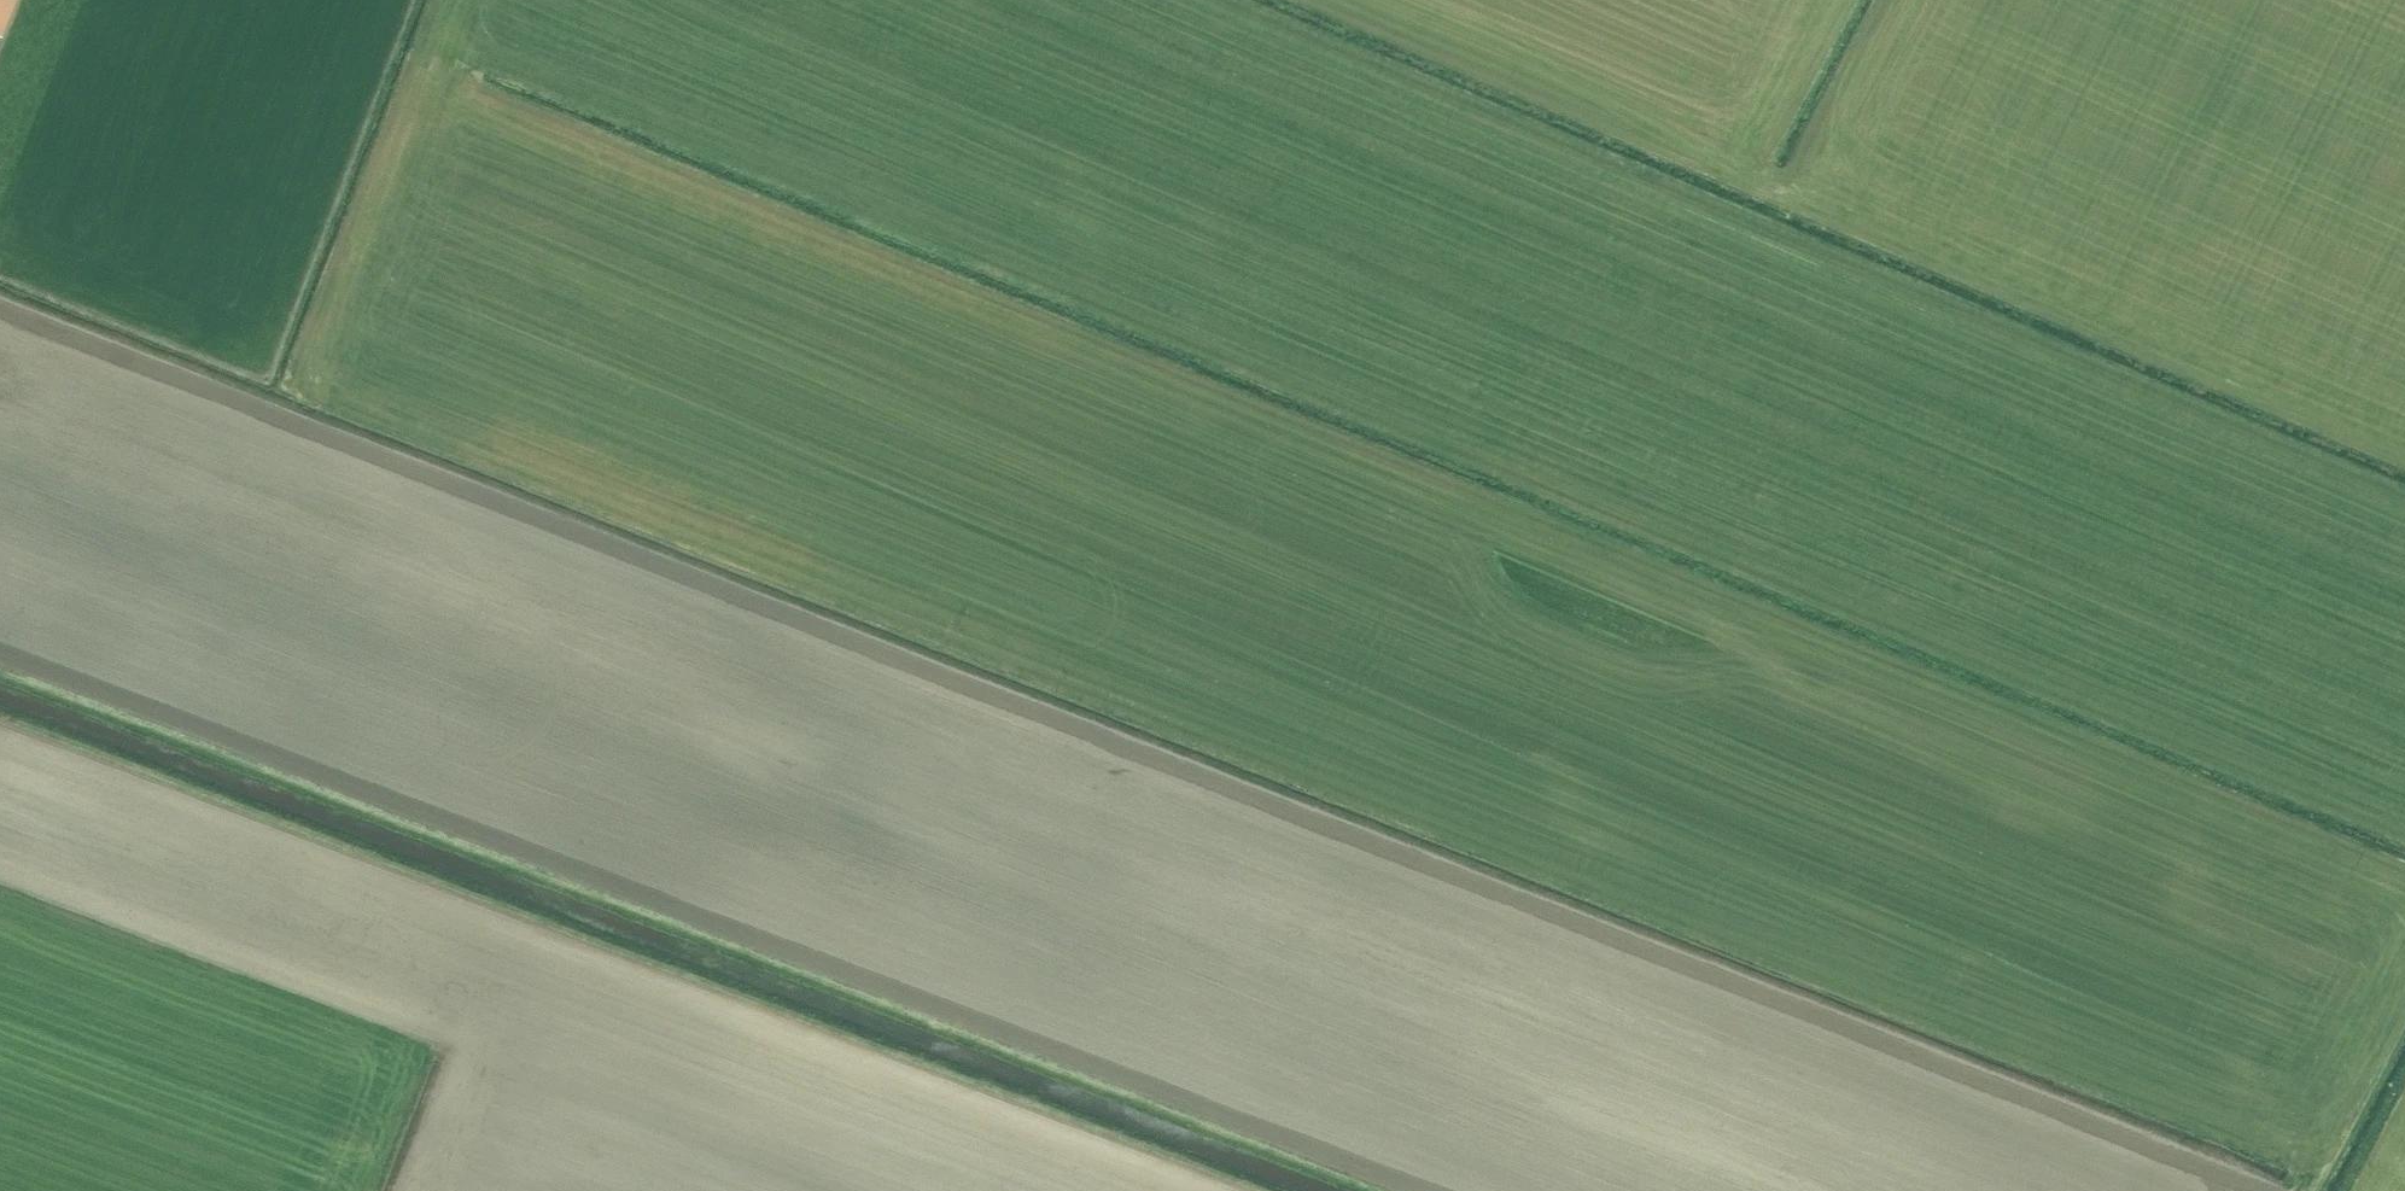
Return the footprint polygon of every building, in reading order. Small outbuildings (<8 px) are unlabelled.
[(2,37),(17,0),(0,0),(0,37),(2,37)]
